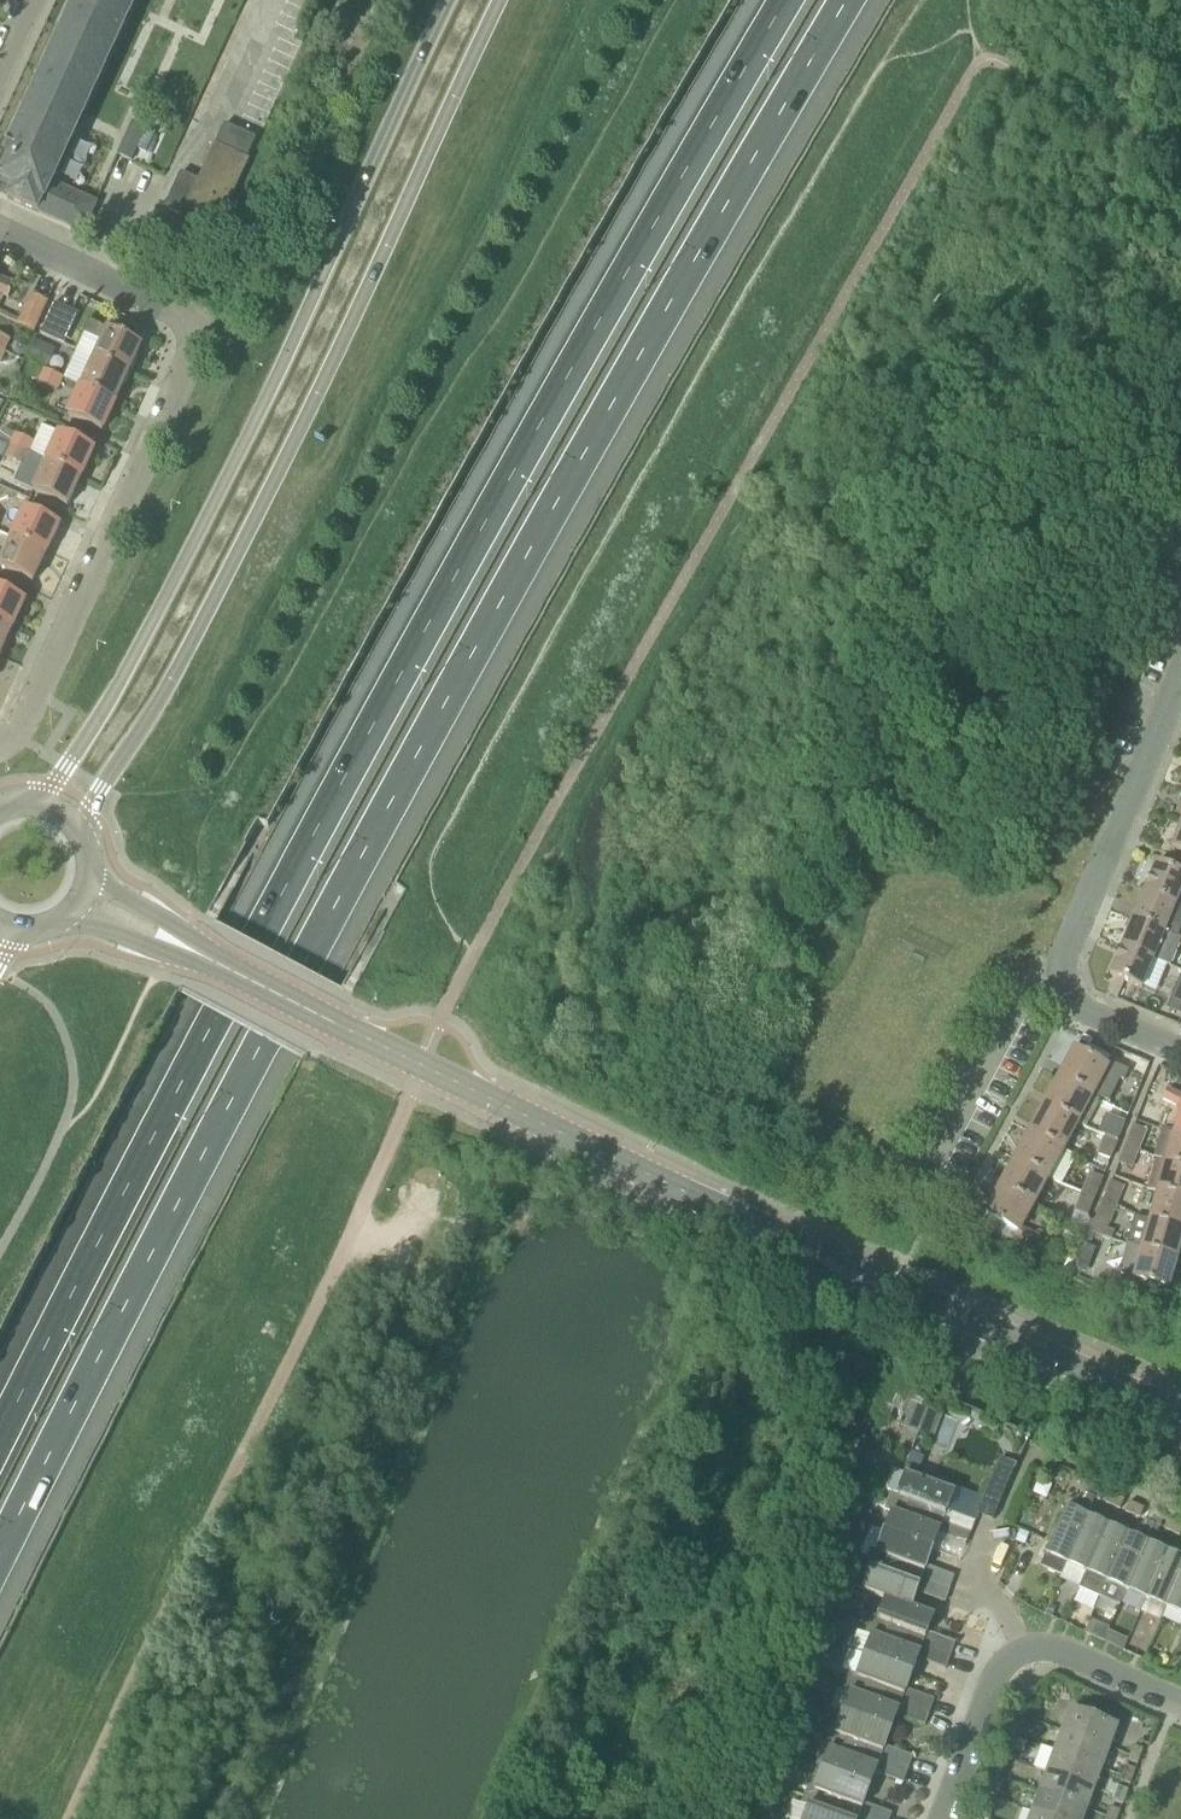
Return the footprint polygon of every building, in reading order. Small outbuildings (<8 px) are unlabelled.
[(65,31),(112,53),(136,0),(79,0),(65,31)] [(65,31),(34,98),(82,120),(112,53),(65,31)] [(83,233),(96,205),(52,184),(82,120),(34,98),(10,150),(6,148),(4,149),(0,157),(0,196),(9,200),(83,233)] [(133,122),(124,141),(138,147),(147,128),(133,122)] [(178,232),(211,247),(249,164),(216,149),(200,184),(185,217),(178,232)] [(185,217),(200,184),(183,176),(168,209),(185,217)] [(3,297),(7,299),(13,287),(0,281),(0,304),(3,297)] [(35,331),(48,303),(32,296),(19,324),(35,331)] [(79,315),(55,304),(40,334),(65,346),(79,315)] [(142,347),(123,338),(90,322),(76,352),(95,361),(128,376),(142,347)] [(6,353),(11,340),(0,335),(0,350),(6,353)] [(26,361),(46,371),(57,349),(35,340),(26,361)] [(95,361),(76,352),(63,380),(64,380),(82,388),(82,389),(116,404),(128,376),(95,361)] [(39,382),(43,372),(29,366),(25,376),(39,382)] [(43,372),(39,382),(60,391),(64,380),(63,380),(43,371),(43,372)] [(69,417),(102,433),(116,404),(82,389),(69,417)] [(9,446),(31,455),(36,442),(14,434),(9,446)] [(61,434),(47,464),(81,479),(94,450),(61,434)] [(30,456),(9,446),(4,458),(22,466),(25,468),(30,456)] [(34,492),(68,508),(81,479),(47,464),(34,492)] [(47,554),(60,526),(26,510),(13,539),(47,554)] [(33,583),(47,554),(13,539),(0,567),(0,568),(33,583)] [(12,630),(25,601),(0,590),(0,624),(12,630)] [(12,630),(0,624),(0,656),(12,630)] [(1180,854),(1180,826),(1171,850),(1180,854)] [(1180,893),(1180,874),(1157,864),(1144,894),(1175,907),(1180,893)] [(1133,921),(1164,934),(1177,940),(1180,931),(1180,909),(1175,907),(1144,894),(1133,921)] [(1153,962),(1154,960),(1164,934),(1133,921),(1122,949),(1153,962)] [(1110,976),(1142,989),(1153,962),(1122,949),(1110,976)] [(1166,1010),(1180,1016),(1180,976),(1166,1010)] [(1124,1082),(1128,1072),(1109,1063),(1106,1068),(1075,1051),(1060,1079),(1092,1097),(1092,1096),(1105,1073),(1124,1082)] [(1092,1097),(1060,1079),(1045,1106),(1078,1124),(1077,1124),(1086,1129),(1101,1101),(1092,1096),(1092,1097)] [(1167,1091),(1162,1101),(1180,1109),(1180,1098),(1167,1091)] [(1045,1106),(1030,1134),(1063,1151),(1077,1124),(1078,1124),(1045,1106)] [(1105,1136),(1118,1142),(1126,1123),(1106,1115),(1099,1134),(1105,1137),(1105,1136)] [(1146,1132),(1134,1127),(1126,1146),(1139,1150),(1146,1132)] [(1048,1179),(1049,1177),(1063,1151),(1030,1134),(1016,1161),(1048,1179)] [(1111,1161),(1118,1142),(1105,1136),(1105,1137),(1098,1155),(1111,1161)] [(1167,1164),(1180,1168),(1180,1142),(1173,1140),(1167,1164)] [(1139,1150),(1126,1146),(1119,1164),(1132,1169),(1139,1150)] [(1001,1188),(1034,1206),(1042,1211),(1057,1182),(1049,1177),(1048,1179),(1016,1161),(1001,1188)] [(1167,1164),(1159,1192),(1180,1198),(1180,1168),(1167,1164)] [(1090,1174),(1083,1193),(1096,1199),(1104,1179),(1090,1174)] [(1103,1201),(1117,1207),(1125,1188),(1111,1182),(1103,1201)] [(1001,1188),(986,1216),(1018,1233),(1016,1237),(1035,1246),(1039,1237),(1030,1233),(1021,1229),(1034,1206),(1001,1188)] [(1159,1192),(1151,1221),(1180,1230),(1180,1198),(1159,1192)] [(1089,1217),(1096,1199),(1083,1193),(1075,1211),(1089,1217)] [(1096,1220),(1110,1225),(1117,1207),(1103,1201),(1096,1220)] [(1177,1260),(1180,1244),(1180,1230),(1151,1221),(1150,1222),(1135,1217),(1127,1246),(1177,1260)] [(1106,1230),(1103,1237),(1111,1240),(1114,1232),(1106,1230)] [(1096,1235),(1087,1232),(1082,1243),(1091,1246),(1096,1235)] [(1154,1285),(1168,1289),(1177,1260),(1127,1246),(1119,1273),(1120,1274),(1116,1289),(1151,1299),(1154,1285)] [(942,1417),(909,1404),(900,1427),(933,1440),(942,1417)] [(884,1451),(879,1449),(862,1444),(861,1446),(856,1465),(869,1470),(880,1463),(882,1457),(884,1451)] [(892,1494),(885,1512),(892,1515),(892,1514),(904,1519),(911,1501),(931,1508),(928,1517),(971,1533),(976,1520),(948,1510),(954,1493),(895,1471),(888,1492),(892,1494)] [(1090,1485),(1090,1487),(1086,1494),(1100,1501),(1105,1491),(1090,1485)] [(1110,1494),(1106,1503),(1121,1510),(1125,1500),(1110,1494)] [(938,1536),(966,1546),(971,1533),(928,1517),(931,1508),(911,1501),(904,1519),(892,1514),(892,1515),(884,1534),(932,1552),(938,1536)] [(1130,1502),(1122,1521),(1131,1525),(1135,1516),(1140,1519),(1145,1509),(1130,1502)] [(1046,1557),(1067,1567),(1087,1520),(1066,1511),(1046,1557)] [(1147,1546),(1146,1546),(1154,1525),(1160,1528),(1165,1518),(1150,1511),(1136,1542),(1127,1537),(1107,1584),(1101,1598),(1120,1607),(1126,1592),(1127,1592),(1147,1546)] [(1107,1529),(1087,1520),(1067,1567),(1086,1575),(1087,1575),(1107,1529)] [(1180,1537),(1180,1535),(1180,1525),(1170,1520),(1165,1530),(1166,1530),(1162,1538),(1171,1542),(1175,1535),(1180,1537)] [(950,1590),(955,1577),(927,1567),(932,1552),(884,1534),(870,1529),(861,1556),(868,1559),(864,1569),(883,1576),(889,1559),(909,1566),(906,1573),(950,1590)] [(1101,1598),(1107,1584),(1127,1537),(1107,1529),(1087,1575),(1086,1575),(1080,1590),(1101,1598)] [(1030,1534),(1020,1531),(1015,1542),(1025,1546),(1030,1534)] [(1127,1592),(1146,1601),(1167,1555),(1147,1546),(1127,1592)] [(1146,1601),(1166,1610),(1180,1576),(1180,1561),(1167,1555),(1146,1601)] [(855,1587),(863,1591),(863,1592),(885,1600),(911,1609),(911,1608),(917,1593),(945,1603),(950,1590),(906,1573),(909,1566),(889,1559),(883,1576),(864,1569),(862,1568),(855,1587)] [(1166,1610),(1180,1616),(1180,1576),(1166,1610)] [(864,1636),(871,1638),(871,1637),(883,1642),(890,1624),(909,1631),(906,1640),(951,1656),(956,1643),(928,1633),(934,1616),(911,1608),(911,1609),(885,1600),(877,1619),(871,1617),(864,1636)] [(1052,1619),(1056,1609),(1050,1606),(1046,1616),(1052,1619)] [(832,1614),(820,1608),(814,1621),(821,1624),(828,1622),(832,1614)] [(1091,1621),(1086,1633),(1104,1641),(1109,1629),(1091,1621)] [(863,1658),(912,1676),(918,1659),(946,1670),(951,1656),(906,1640),(909,1631),(890,1624),(883,1642),(871,1637),(871,1638),(863,1658)] [(1116,1635),(1111,1646),(1123,1651),(1128,1640),(1116,1635)] [(812,1655),(816,1644),(804,1639),(799,1650),(812,1655)] [(906,1690),(912,1676),(863,1658),(857,1676),(850,1674),(843,1693),(850,1695),(851,1694),(862,1699),(869,1681),(888,1688),(885,1697),(930,1713),(935,1700),(906,1690)] [(844,1714),(891,1731),(897,1716),(925,1726),(930,1713),(885,1697),(888,1688),(869,1681),(862,1699),(851,1694),(850,1695),(844,1714)] [(799,1708),(802,1697),(792,1694),(788,1705),(799,1708)] [(1063,1732),(1110,1750),(1118,1728),(1071,1711),(1063,1732)] [(885,1747),(891,1731),(844,1714),(836,1734),(829,1731),(822,1749),(829,1752),(830,1751),(841,1755),(848,1738),(868,1746),(865,1754),(909,1770),(913,1757),(885,1747)] [(1103,1770),(1110,1750),(1063,1732),(1055,1752),(1103,1770)] [(822,1771),(870,1789),(876,1773),(904,1783),(909,1770),(865,1754),(868,1746),(848,1738),(841,1755),(830,1751),(829,1752),(822,1771)] [(1103,1770),(1055,1752),(1041,1747),(1033,1767),(1048,1773),(1095,1791),(1103,1770)] [(1128,1761),(1138,1765),(1144,1751),(1134,1747),(1128,1761)] [(1121,1781),(1131,1785),(1136,1771),(1126,1767),(1121,1781)] [(870,1789),(822,1771),(815,1790),(808,1788),(801,1806),(808,1809),(809,1807),(821,1812),(827,1795),(847,1802),(844,1811),(865,1818),(890,1818),(892,1814),(864,1804),(870,1789)] [(1087,1811),(1095,1791),(1048,1773),(1040,1793),(1087,1811)] [(1123,1806),(1129,1791),(1119,1787),(1113,1802),(1123,1806)] [(1040,1793),(1033,1814),(1047,1818),(1084,1818),(1087,1811),(1040,1793)] [(804,1818),(865,1818),(844,1811),(847,1802),(827,1795),(821,1812),(809,1807),(808,1809),(804,1818)] [(1121,1811),(1111,1807),(1107,1818),(1118,1818),(1121,1811)]
